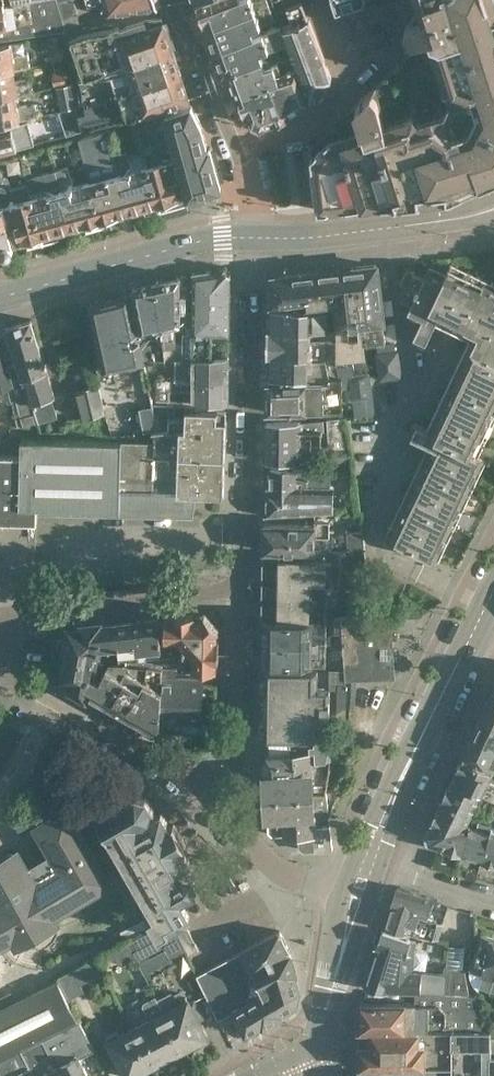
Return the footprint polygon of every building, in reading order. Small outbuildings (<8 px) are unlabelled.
[(28,0),(6,3),(5,0),(0,0),(0,39),(67,29),(59,2),(58,0),(31,0),(28,0)] [(59,2),(64,18),(77,15),(79,13),(75,0),(58,0),(59,2)] [(89,4),(104,0),(108,15),(157,7),(155,0),(88,0),(89,4)] [(196,3),(205,26),(270,4),(268,0),(207,0),(196,3)] [(422,4),(412,17),(412,19),(409,20),(406,23),(410,34),(414,35),(417,46),(310,146),(316,204),(317,207),(451,191),(493,171),(493,0),(420,0),(422,4)] [(337,10),(365,1),(365,0),(333,0),(337,10)] [(275,20),(270,4),(205,26),(214,50),(256,36),(255,34),(253,27),(275,20)] [(285,9),(291,26),(283,29),(297,66),(309,100),(330,78),(308,20),(307,20),(301,4),(285,9)] [(84,77),(171,47),(161,17),(142,19),(118,27),(117,25),(109,28),(86,32),(70,37),(75,52),(84,77)] [(256,36),(214,50),(222,73),(226,72),(264,59),(261,50),(283,42),(278,28),(282,27),(281,24),(255,34),(256,36)] [(0,43),(0,69),(13,67),(30,64),(28,52),(25,53),(23,40),(12,42),(0,43)] [(63,60),(61,47),(50,49),(52,62),(63,60)] [(171,47),(84,77),(80,78),(85,105),(180,72),(171,47)] [(272,82),(266,65),(264,59),(226,72),(233,92),(237,93),(237,94),(272,82)] [(297,66),(292,68),(285,70),(281,60),(266,65),(272,82),(284,117),(290,115),(289,112),(308,101),(309,100),(297,66)] [(0,69),(0,95),(15,92),(33,89),(31,77),(15,79),(13,67),(0,69)] [(180,72),(85,105),(86,110),(78,113),(82,130),(83,130),(129,118),(129,117),(142,112),(142,113),(189,97),(180,72)] [(63,82),(67,82),(65,73),(56,74),(58,85),(62,85),(63,82)] [(63,108),(75,105),(71,81),(66,82),(63,82),(62,85),(60,94),(63,108)] [(284,117),(272,82),(237,94),(242,109),(248,111),(252,121),(262,125),(284,117)] [(0,95),(0,124),(38,114),(36,102),(17,105),(15,92),(0,95)] [(178,156),(191,201),(206,197),(204,190),(216,187),(220,182),(210,146),(208,146),(202,124),(192,104),(166,112),(178,156)] [(76,106),(59,111),(67,135),(82,130),(78,113),(76,106)] [(161,209),(191,201),(178,156),(166,112),(166,113),(137,122),(149,163),(161,209)] [(48,140),(45,128),(15,135),(13,125),(0,128),(0,152),(48,140)] [(91,178),(103,220),(131,212),(116,152),(114,152),(108,130),(79,138),(90,179),(91,178)] [(161,209),(149,163),(134,167),(129,148),(116,152),(131,212),(145,208),(146,213),(161,209)] [(91,178),(90,179),(74,183),(69,164),(57,167),(72,228),(88,224),(89,229),(104,225),(102,220),(103,220),(91,178)] [(0,167),(0,194),(1,197),(13,244),(28,240),(29,245),(43,241),(31,195),(28,183),(12,188),(9,175),(3,176),(0,167)] [(31,195),(43,241),(58,237),(57,232),(72,228),(57,167),(44,171),(49,190),(31,195)] [(1,197),(0,197),(0,253),(14,249),(13,244),(1,197)] [(383,323),(383,320),(376,264),(352,267),(358,321),(359,323),(366,322),(368,342),(379,341),(379,342),(387,341),(385,323),(383,323)] [(437,560),(486,458),(478,455),(493,421),(493,285),(451,264),(446,274),(429,266),(425,275),(411,269),(399,295),(412,301),(408,311),(424,319),(415,338),(426,344),(437,321),(429,317),(432,311),(480,334),(433,431),(415,422),(409,434),(431,444),(435,436),(440,439),(392,538),(437,560)] [(358,321),(352,267),(320,270),(324,302),(334,301),(336,324),(337,324),(337,340),(337,357),(337,363),(352,362),(352,360),(366,359),(364,342),(368,342),(366,322),(359,323),(358,321)] [(212,335),(229,335),(230,274),(225,268),(193,273),(193,310),(182,310),(183,342),(182,358),(212,357),(212,335)] [(324,302),(320,270),(273,276),(272,303),(308,299),(309,304),(324,302)] [(165,360),(167,360),(178,358),(182,358),(183,342),(182,310),(180,276),(157,281),(165,360)] [(146,362),(165,360),(157,281),(134,286),(143,331),(138,332),(140,339),(144,363),(146,362)] [(111,297),(125,367),(144,363),(140,339),(132,341),(130,333),(138,332),(130,292),(111,297)] [(125,367),(111,297),(92,302),(106,371),(125,367)] [(268,330),(307,330),(324,330),(327,325),(327,311),(317,311),(317,307),(269,307),(268,330)] [(57,415),(52,397),(54,396),(31,319),(7,326),(31,403),(33,402),(36,412),(39,420),(57,415)] [(7,326),(0,328),(0,355),(5,354),(14,387),(9,388),(11,398),(19,424),(36,419),(34,413),(36,412),(33,402),(31,403),(7,326)] [(326,358),(328,377),(339,375),(338,364),(337,364),(337,363),(337,357),(337,340),(326,340),(307,340),(307,330),(268,330),(266,353),(268,354),(326,353),(326,358)] [(381,377),(400,375),(398,352),(396,352),(395,340),(387,341),(379,342),(380,354),(379,354),(381,377)] [(326,381),(328,377),(326,358),(326,353),(268,354),(267,377),(311,377),(326,381)] [(8,383),(9,388),(14,387),(5,354),(0,355),(0,385),(8,383)] [(212,357),(182,358),(178,358),(167,360),(168,366),(178,365),(178,370),(182,370),(181,380),(176,380),(176,381),(228,382),(228,356),(212,357)] [(339,375),(352,372),(354,372),(353,362),(338,364),(339,375)] [(352,372),(352,386),(353,398),(354,404),(358,403),(360,418),(376,416),(368,369),(354,372),(352,372)] [(326,381),(267,382),(267,411),(343,409),(343,387),(352,386),(352,372),(339,375),(328,377),(326,381)] [(191,389),(191,402),(228,403),(228,382),(176,381),(176,380),(158,380),(157,401),(170,401),(171,390),(191,389)] [(86,415),(106,410),(100,384),(80,389),(86,415)] [(126,414),(129,433),(157,430),(152,405),(150,394),(134,397),(123,400),(126,414)] [(176,417),(176,405),(152,405),(157,430),(129,433),(124,433),(124,441),(22,438),(21,455),(0,454),(0,521),(38,522),(38,506),(184,510),(184,494),(223,495),(225,418),(217,417),(217,411),(186,410),(186,417),(176,417)] [(330,448),(342,448),(351,447),(347,417),(327,418),(330,448)] [(313,441),(322,441),(322,429),(301,428),(301,422),(266,422),(265,460),(300,460),(301,452),(313,453),(313,441)] [(265,488),(264,514),(331,512),(332,487),(329,487),(329,470),(269,469),(269,489),(265,488)] [(264,524),(263,551),(315,551),(315,536),(330,537),(331,520),(315,520),(315,525),(264,524)] [(347,531),(348,551),(367,550),(365,530),(347,531)] [(341,583),(341,548),(315,548),(315,551),(315,559),(286,559),(286,572),(269,572),(267,615),(297,616),(297,620),(311,620),(328,620),(328,609),(328,604),(339,604),(339,583),(341,583)] [(164,618),(166,645),(167,649),(172,649),(178,654),(212,621),(205,613),(203,616),(196,616),(196,614),(172,613),(172,615),(166,615),(166,618),(164,618)] [(337,683),(334,736),(335,736),(336,728),(349,728),(351,707),(355,707),(357,679),(395,678),(392,615),(359,616),(359,632),(361,632),(361,642),(363,665),(345,665),(345,669),(346,679),(342,683),(337,683)] [(343,631),(343,634),(344,642),(361,642),(361,632),(359,632),(359,616),(336,617),(336,631),(343,631)] [(164,618),(117,623),(119,648),(120,658),(139,659),(138,648),(166,645),(164,618)] [(297,620),(266,620),(266,641),(327,642),(328,620),(311,620),(297,620)] [(217,669),(217,631),(220,628),(212,621),(178,654),(183,659),(183,668),(200,669),(200,674),(207,674),(207,669),(217,669)] [(119,648),(117,623),(101,625),(101,623),(82,624),(81,627),(72,626),(72,628),(70,628),(69,630),(66,630),(58,671),(60,674),(60,678),(63,678),(62,680),(70,683),(71,679),(78,680),(92,674),(98,677),(103,650),(119,648)] [(327,665),(327,642),(266,641),(266,664),(327,665)] [(363,665),(361,642),(344,642),(345,665),(363,665)] [(153,666),(162,667),(163,655),(152,655),(153,666)] [(106,703),(128,663),(110,661),(107,666),(100,678),(98,677),(92,674),(78,680),(71,679),(70,683),(70,688),(85,697),(90,695),(106,703)] [(150,682),(149,676),(149,665),(128,663),(106,703),(130,717),(150,682)] [(163,690),(161,721),(184,721),(184,729),(200,730),(203,678),(176,676),(176,668),(164,668),(163,684),(163,690)] [(345,669),(337,669),(330,669),(329,688),(319,688),(319,671),(266,669),(265,735),(327,736),(334,736),(337,683),(342,683),(346,679),(345,669)] [(150,682),(130,717),(154,731),(161,721),(163,690),(163,684),(149,676),(150,682)] [(482,717),(493,722),(493,691),(482,717)] [(473,736),(493,746),(493,722),(482,717),(473,736)] [(493,770),(493,771),(493,746),(473,736),(463,756),(493,770)] [(267,796),(312,791),(327,790),(331,764),(334,737),(290,741),(290,756),(269,757),(264,762),(267,796)] [(489,780),(493,770),(463,756),(452,778),(493,798),(493,783),(489,780)] [(442,800),(472,815),(477,804),(492,811),(493,808),(493,798),(452,778),(442,800)] [(312,791),(267,796),(269,830),(274,835),(301,833),(302,845),(305,850),(333,847),(331,826),(315,827),(313,806),(329,805),(327,790),(312,791)] [(161,934),(168,930),(174,926),(190,915),(182,900),(195,893),(197,884),(185,863),(191,860),(183,847),(187,845),(175,823),(171,825),(162,811),(156,814),(146,796),(136,793),(99,815),(154,910),(149,913),(161,934)] [(473,830),(475,826),(467,824),(472,815),(442,800),(425,834),(429,842),(462,853),(470,829),(473,830)] [(15,936),(18,939),(55,918),(53,914),(110,881),(68,808),(37,826),(54,854),(27,870),(17,853),(0,863),(0,945),(15,936)] [(489,836),(492,827),(493,823),(480,819),(477,827),(475,826),(473,830),(470,829),(462,853),(482,859),(489,836)] [(492,827),(489,836),(482,859),(493,863),(493,827),(492,827)] [(386,924),(439,939),(451,902),(434,896),(399,886),(386,924)] [(187,925),(177,930),(189,953),(199,948),(187,925)] [(160,934),(166,947),(171,956),(186,948),(174,926),(168,930),(161,934),(160,934)] [(278,929),(278,928),(241,948),(241,949),(197,973),(219,1017),(234,1009),(246,1030),(262,1021),(264,1024),(285,1011),(284,1010),(295,1003),(300,990),(296,973),(298,972),(290,948),(280,928),(278,929)] [(166,947),(160,934),(154,937),(150,929),(127,941),(138,962),(166,947)] [(444,973),(414,971),(415,955),(416,946),(418,941),(384,929),(365,985),(387,991),(416,993),(470,994),(465,967),(461,967),(466,946),(448,945),(447,966),(444,966),(444,973)] [(493,976),(493,937),(482,933),(472,969),(484,973),(481,985),(491,988),(493,976)] [(59,980),(69,999),(85,990),(82,983),(104,971),(97,957),(58,977),(59,980)] [(29,1065),(22,1048),(42,1038),(80,1020),(69,999),(59,980),(0,1009),(0,1075),(7,1075),(29,1065)] [(178,1036),(184,1046),(208,1034),(199,1017),(204,1014),(195,998),(191,1001),(187,993),(181,992),(176,994),(172,993),(160,999),(158,995),(157,996),(161,1003),(167,1014),(178,1036)] [(470,994),(416,993),(415,1002),(362,1002),(359,1030),(372,1029),(452,1029),(483,1030),(482,1011),(476,995),(470,994)] [(152,1062),(184,1046),(178,1036),(167,1014),(161,1003),(157,996),(146,1001),(145,1004),(149,1011),(152,1012),(153,1015),(133,1025),(152,1062)] [(66,1075),(90,1075),(80,1056),(95,1048),(80,1020),(42,1038),(50,1056),(57,1053),(61,1062),(60,1063),(66,1075)] [(128,1075),(152,1062),(133,1025),(121,1031),(119,1027),(107,1033),(128,1075)] [(491,1036),(491,1030),(490,1030),(483,1030),(452,1029),(372,1029),(372,1045),(359,1045),(360,1067),(427,1067),(427,1065),(451,1065),(451,1069),(440,1069),(441,1073),(493,1073),(493,1037),(491,1036)] [(29,1065),(35,1062),(40,1072),(35,1075),(66,1075),(60,1063),(61,1062),(57,1053),(50,1056),(42,1038),(22,1048),(29,1065)]
